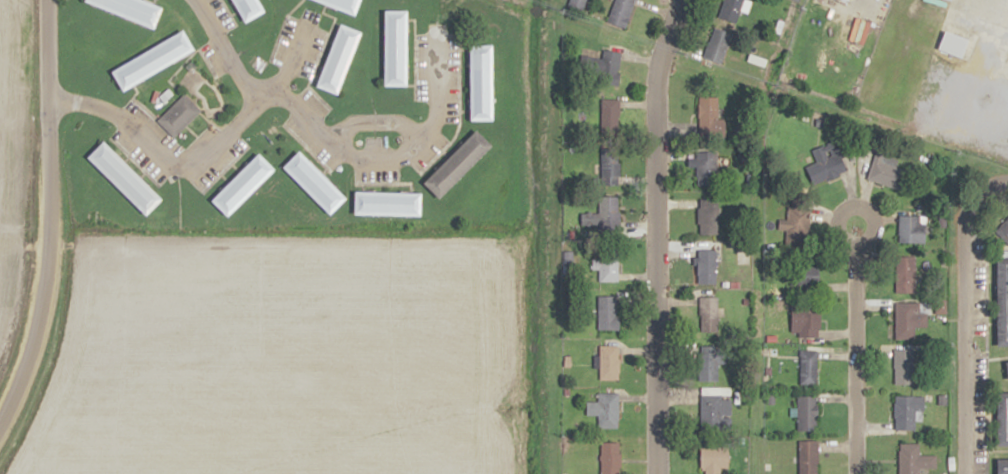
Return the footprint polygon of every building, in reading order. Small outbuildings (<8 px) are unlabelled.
[(156,27),(164,7),(146,0),(86,0),(156,27)] [(241,8),(236,0),(260,0),(266,11),(248,21),(241,8)] [(324,1),(321,0),(360,0),(355,13),(324,1)] [(626,27),(635,0),(614,0),(608,22),(626,27)] [(735,23),(743,0),(722,0),(717,17),(735,23)] [(386,10),(386,84),(409,84),(409,18),(409,10),(386,10)] [(342,24),(317,85),(339,94),(364,33),(342,24)] [(721,64),(732,33),(714,27),(703,58),(721,64)] [(947,29),(939,47),(961,54),(969,38),(947,29)] [(184,30),(113,71),(125,91),(132,87),(195,51),(184,30)] [(471,119),(495,118),(495,43),(471,43),(471,78),(471,119)] [(620,51),(602,50),(600,77),(619,78),(620,51)] [(157,120),(173,137),(184,127),(200,111),(183,94),(157,120)] [(698,95),(698,137),(718,137),(718,95),(698,95)] [(619,100),(601,100),(601,134),(619,134),(619,100)] [(424,181),(440,197),(493,145),(477,129),(449,156),(424,181)] [(825,144),(828,153),(802,162),(811,185),(848,171),(842,156),(852,153),(846,137),(825,144)] [(88,156),(147,216),(164,200),(132,168),(105,140),(88,156)] [(601,148),(601,184),(621,184),(621,161),(615,161),(615,148),(601,148)] [(284,166),(332,213),(347,199),(323,174),(299,151),(284,166)] [(717,186),(717,151),(696,151),(697,186),(717,186)] [(909,168),(898,164),(900,160),(876,152),(868,179),(902,190),(909,168)] [(213,200),(229,216),(275,169),(258,153),(239,173),(228,184),(213,200)] [(357,193),(381,193),(424,194),(423,214),(357,213),(357,193)] [(782,219),(781,247),(804,248),(805,195),(791,195),(790,219),(782,219)] [(600,196),(600,223),(618,223),(618,196),(600,196)] [(717,199),(701,199),(701,219),(717,219),(717,199)] [(927,216),(899,215),(899,244),(927,244),(927,216)] [(995,230),(1007,243),(1007,218),(995,230)] [(700,284),(717,284),(717,242),(700,242),(700,284)] [(618,282),(618,252),(599,252),(599,282),(618,282)] [(896,293),(916,293),(916,257),(896,257),(896,293)] [(1007,346),(1007,258),(997,259),(998,346),(1007,346)] [(816,264),(789,269),(793,291),(820,285),(816,264)] [(618,296),(598,296),(598,331),(618,331),(618,296)] [(700,333),(719,333),(719,297),(700,297),(700,333)] [(895,302),(895,338),(925,338),(925,302),(895,302)] [(791,304),(791,336),(820,336),(820,304),(791,304)] [(600,345),(600,380),(619,380),(619,345),(600,345)] [(700,346),(700,380),(719,380),(719,364),(727,364),(727,346),(700,346)] [(894,384),(915,384),(915,349),(894,349),(894,384)] [(817,385),(817,350),(800,350),(800,385),(817,385)] [(598,428),(618,428),(618,393),(598,393),(598,402),(585,402),(585,416),(598,416),(598,428)] [(701,395),(701,425),(731,425),(731,395),(701,395)] [(797,396),(797,431),(818,431),(818,396),(797,396)] [(915,430),(915,412),(924,412),(924,396),(895,396),(895,430),(915,430)] [(799,473),(818,473),(818,441),(799,441),(799,473)] [(620,443),(600,443),(600,473),(620,473),(620,443)] [(920,469),(936,469),(936,455),(919,456),(919,443),(899,443),(899,473),(920,473),(920,469)] [(728,447),(701,447),(701,473),(728,473),(728,447)] [(999,459),(999,473),(1007,473),(1007,459),(999,459)]
